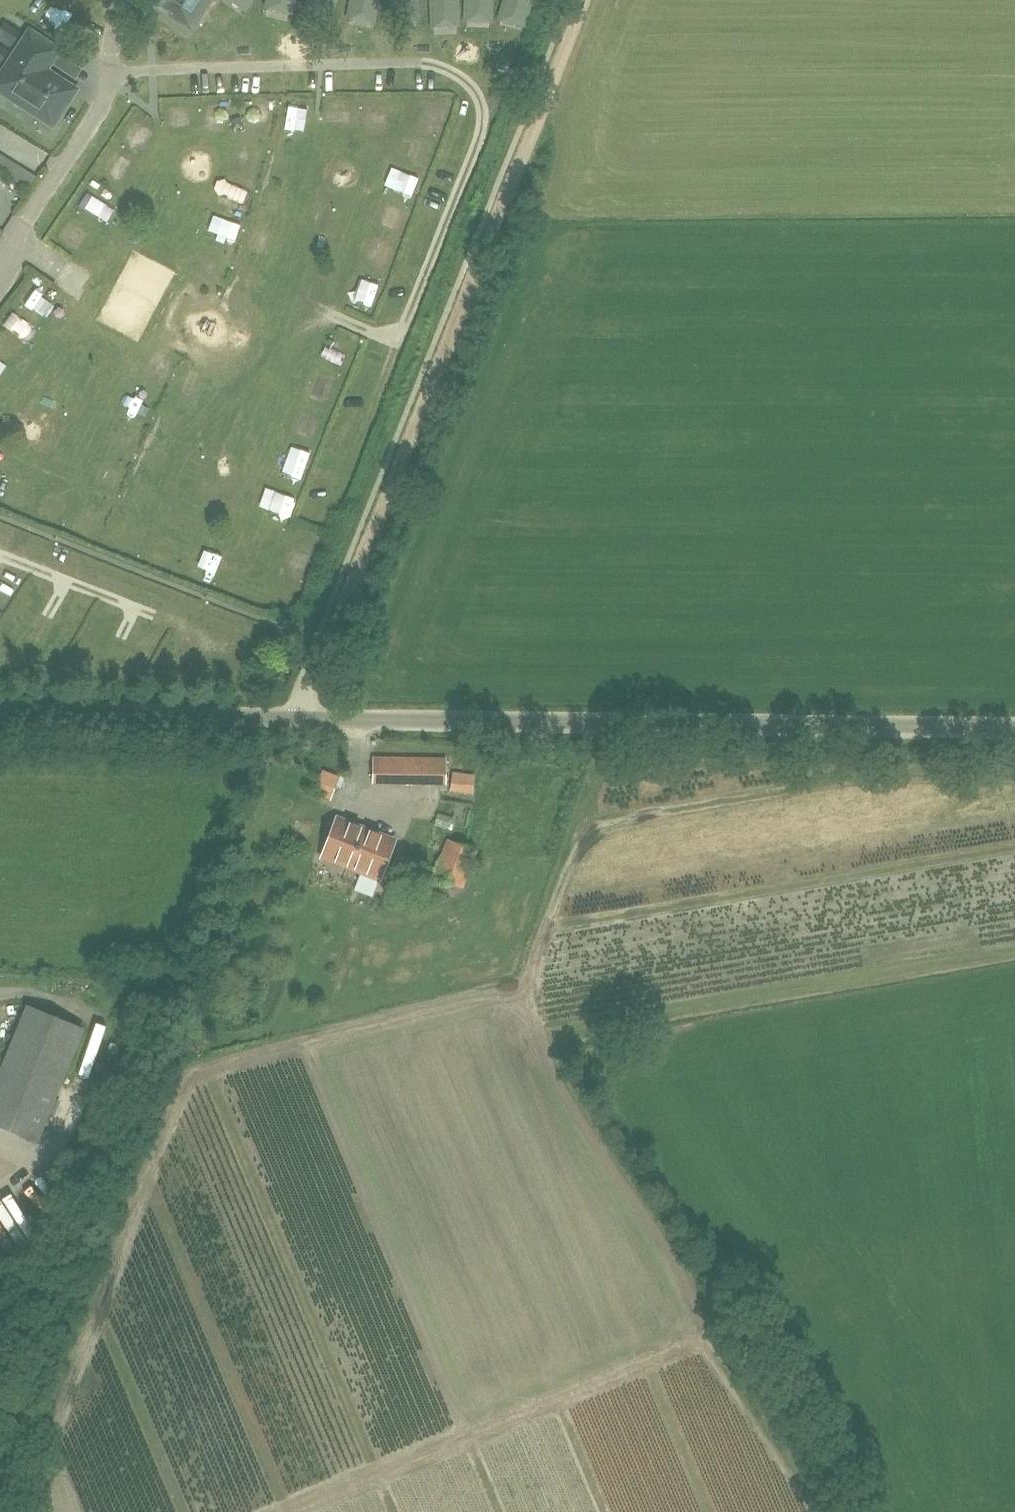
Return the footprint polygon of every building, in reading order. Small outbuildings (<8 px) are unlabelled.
[(213,0),(164,0),(160,6),(193,29),(213,0)] [(243,42),(266,41),(266,46),(306,43),(303,0),(240,0),(243,42)] [(19,35),(8,28),(2,38),(12,45),(19,35)] [(31,108),(36,101),(58,116),(68,101),(65,99),(70,90),(52,77),(54,73),(47,69),(59,52),(31,33),(0,80),(0,87),(31,108)] [(211,122),(231,122),(231,102),(211,102),(211,122)] [(138,144),(146,125),(132,119),(123,138),(138,144)] [(38,177),(6,155),(0,164),(0,167),(30,189),(38,177)] [(229,199),(250,204),(255,182),(235,177),(229,199)] [(239,242),(246,223),(227,216),(220,236),(239,242)] [(376,305),(384,283),(365,276),(357,297),(376,305)] [(323,371),(318,389),(337,395),(343,376),(323,371)] [(173,415),(173,432),(184,432),(184,415),(173,415)] [(291,487),(286,511),(297,513),(302,490),(291,487)] [(192,577),(209,580),(213,560),(196,556),(192,577)] [(442,783),(443,759),(374,757),(374,781),(442,783)] [(395,843),(364,831),(338,821),(322,863),(379,885),(395,843)] [(464,889),(478,851),(447,840),(433,878),(464,889)] [(83,1030),(27,1007),(0,1074),(0,1126),(37,1142),(83,1030)] [(8,1207),(0,1208),(0,1244),(14,1242),(8,1207)]
